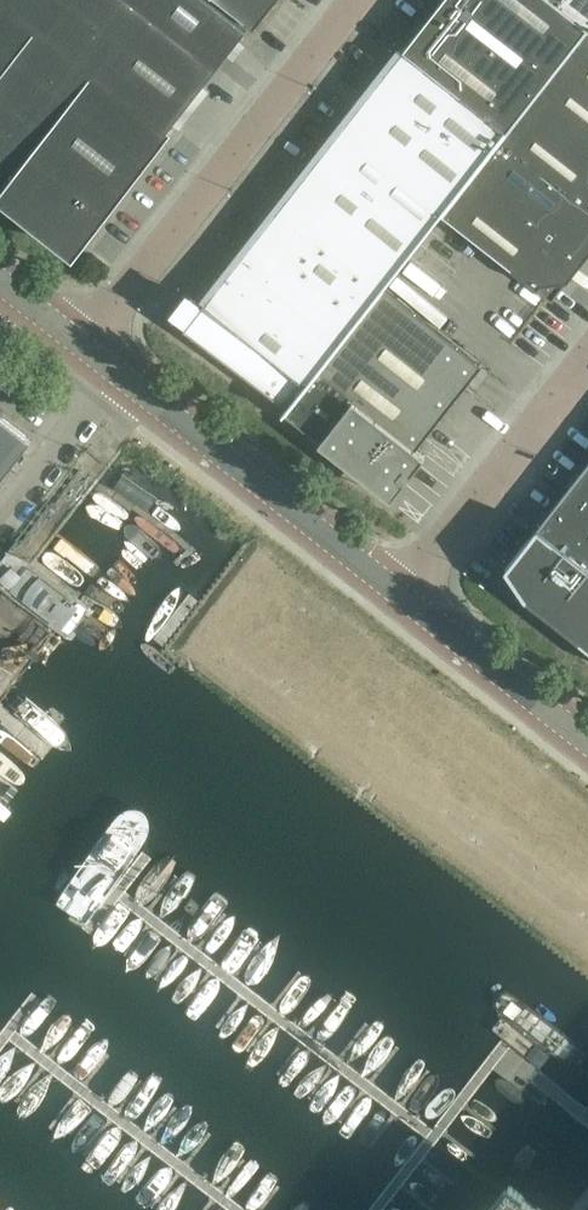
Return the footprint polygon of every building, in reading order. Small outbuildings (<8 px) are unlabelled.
[(218,66),(134,0),(121,0),(0,154),(0,191),(79,252),(110,212),(109,212),(170,135),(166,132),(218,66)] [(121,0),(0,0),(0,154),(121,0)] [(254,29),(277,0),(217,0),(254,29)] [(484,0),(442,0),(431,14),(534,95),(559,63),(561,60),(484,0)] [(555,0),(484,0),(561,60),(587,26),(555,0)] [(587,26),(587,0),(555,0),(587,26)] [(534,95),(431,14),(404,48),(508,129),(530,100),(534,95)] [(561,60),(559,63),(587,85),(587,26),(561,60)] [(508,129),(404,48),(377,84),(480,164),(501,138),(508,129)] [(534,95),(530,100),(587,146),(587,85),(559,63),(534,95)] [(480,164),(377,84),(349,118),(452,199),(471,175),(480,164)] [(508,129),(501,138),(587,206),(587,146),(530,100),(508,129)] [(452,199),(349,118),(322,153),(425,233),(442,212),(452,199)] [(582,262),(587,254),(587,206),(501,138),(480,164),(471,175),(582,262)] [(425,233),(322,153),(295,188),(398,268),(425,233)] [(471,175),(452,199),(442,212),(552,299),(582,262),(471,175)] [(385,285),(398,268),(295,188),(242,256),(345,337),(385,286),(385,285)] [(286,412),(345,337),(242,256),(206,301),(205,301),(204,302),(205,303),(188,325),(187,324),(186,325),(287,405),(282,412),(284,413),(286,412)] [(417,448),(466,386),(396,331),(414,308),(385,286),(345,337),(286,412),(321,440),(320,441),(374,484),(376,482),(379,484),(381,485),(383,486),(387,487),(389,487),(392,486),(395,486),(397,485),(399,483),(402,481),(404,479),(406,480),(426,455),(417,448)] [(21,451),(31,439),(0,415),(0,479),(21,451)] [(587,620),(587,463),(507,567),(532,587),(526,594),(577,634),(587,620)] [(577,634),(587,643),(587,620),(577,634)] [(512,1178),(487,1209),(553,1209),(512,1178)]
